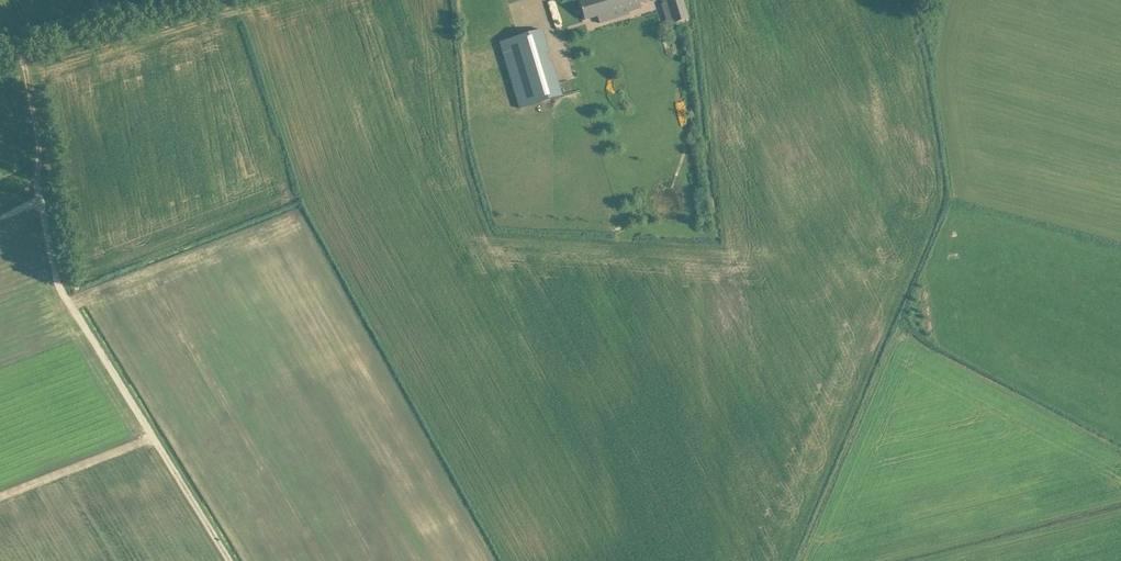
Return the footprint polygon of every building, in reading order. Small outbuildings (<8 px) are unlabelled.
[(585,20),(597,16),(599,23),(612,19),(610,12),(627,7),(628,12),(641,8),(640,3),(650,0),(579,0),(585,20)] [(668,1),(674,23),(688,19),(683,0),(673,0),(668,1)] [(542,29),(500,42),(520,108),(562,95),(552,62),(548,63),(545,53),(549,52),(542,29)]
